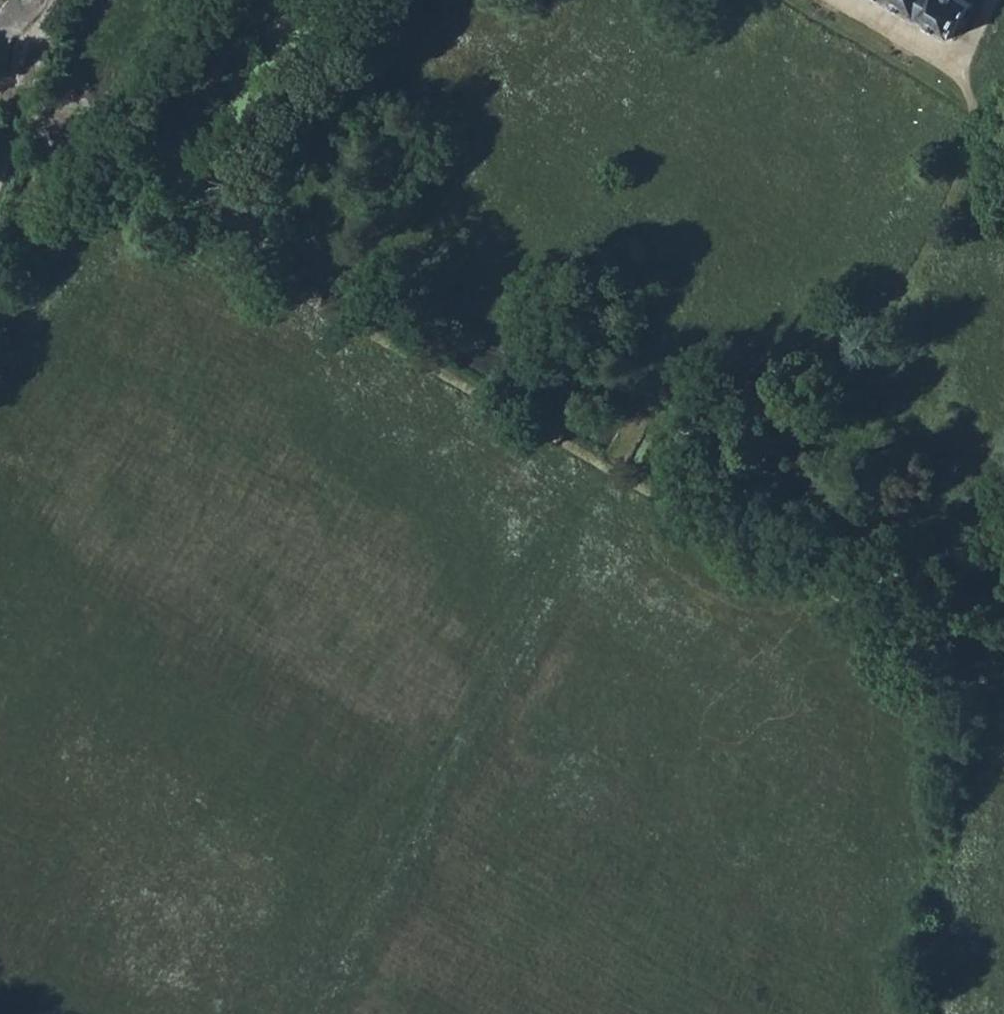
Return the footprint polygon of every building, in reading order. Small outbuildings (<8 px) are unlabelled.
[(946,34),(966,0),(886,0),(946,34)]
